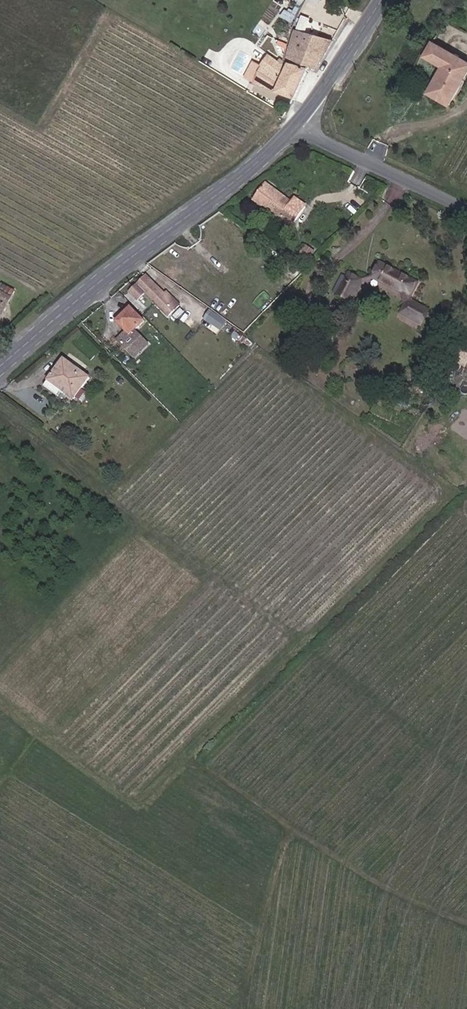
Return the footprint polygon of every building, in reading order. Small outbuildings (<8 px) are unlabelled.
[(314,68),(332,38),(299,22),(285,56),(309,66),(314,68)] [(450,98),(466,71),(466,55),(437,37),(429,51),(446,61),(431,88),(450,98)] [(252,77),(264,50),(255,46),(243,72),(252,77)] [(252,77),(296,94),(309,66),(285,56),(283,58),(264,50),(252,77)] [(294,197),(290,202),(265,184),(254,198),(280,218),(284,212),(286,214),(297,200),(294,197)] [(286,214),(294,220),(305,206),(297,200),(286,214)] [(290,225),(294,220),(286,214),(282,219),(290,225)] [(422,281),(384,262),(377,275),(408,291),(411,302),(406,311),(426,322),(433,309),(417,300),(415,295),(422,281)] [(366,279),(352,272),(350,276),(341,291),(355,298),(366,279)] [(345,274),(336,289),(341,291),(350,276),(345,274)] [(144,293),(173,318),(182,308),(169,295),(167,297),(145,278),(128,295),(135,302),(144,293)] [(17,287),(3,280),(0,286),(0,318),(17,287)] [(141,321),(128,308),(113,322),(123,332),(127,336),(118,344),(132,357),(145,344),(132,330),(141,321)] [(211,309),(205,319),(222,330),(229,320),(211,309)] [(118,344),(127,336),(123,332),(115,341),(118,344)] [(75,388),(83,393),(97,372),(70,355),(56,376),(75,388)] [(71,394),(75,388),(56,376),(52,383),(71,394)] [(398,394),(410,398),(413,389),(402,384),(398,394)]
